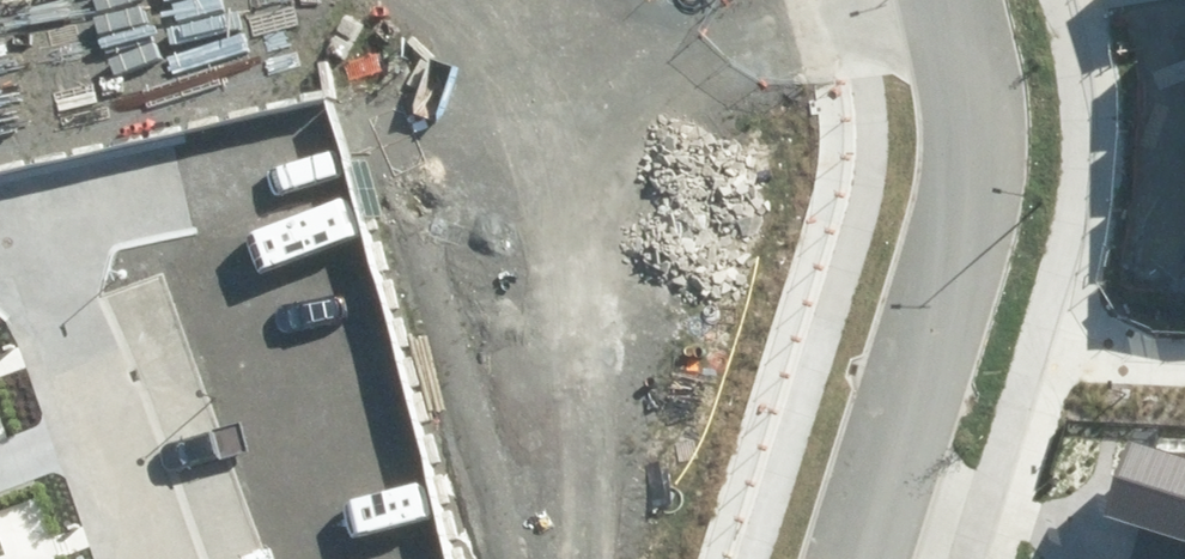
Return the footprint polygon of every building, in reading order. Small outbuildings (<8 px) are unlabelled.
[(1130,441),(1106,516),(1184,541),(1184,459),(1130,441)]
